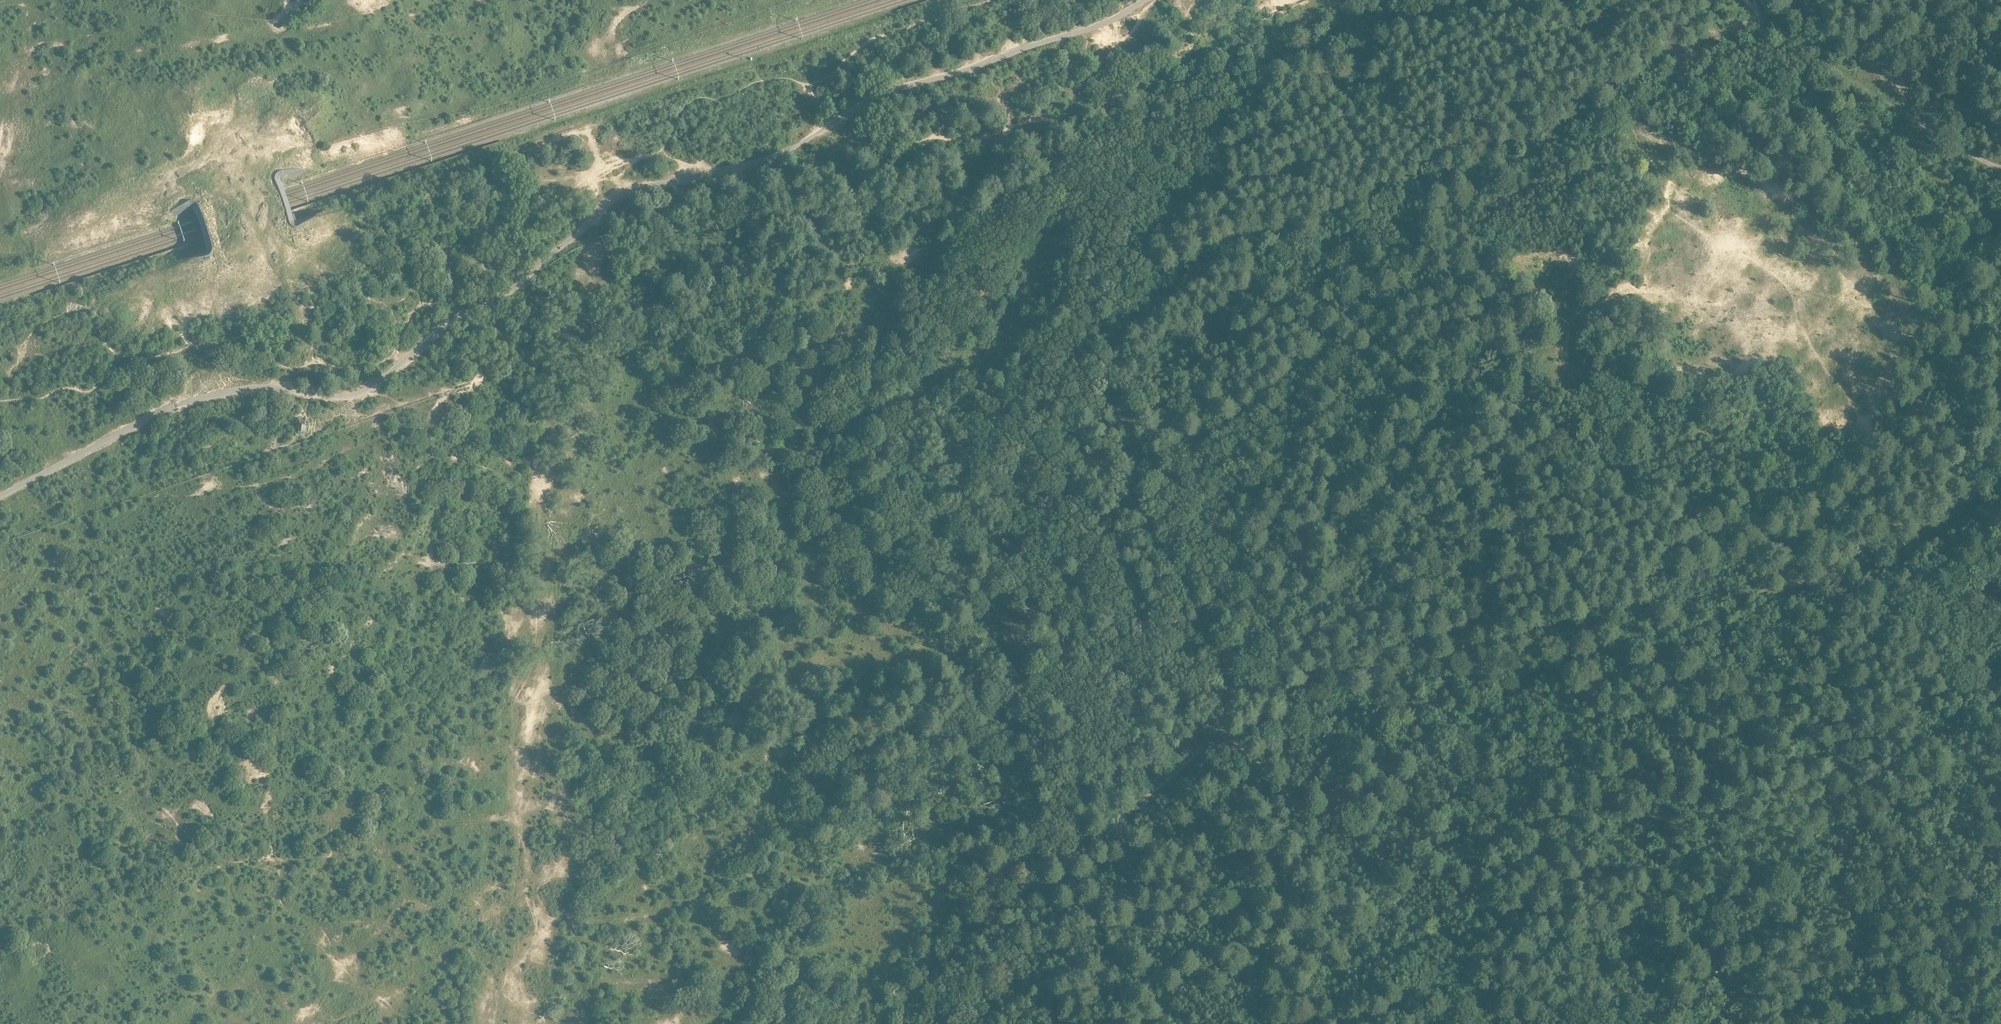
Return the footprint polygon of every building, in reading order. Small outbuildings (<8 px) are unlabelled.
[(174,216),(196,209),(194,200),(172,207),(174,216)]
